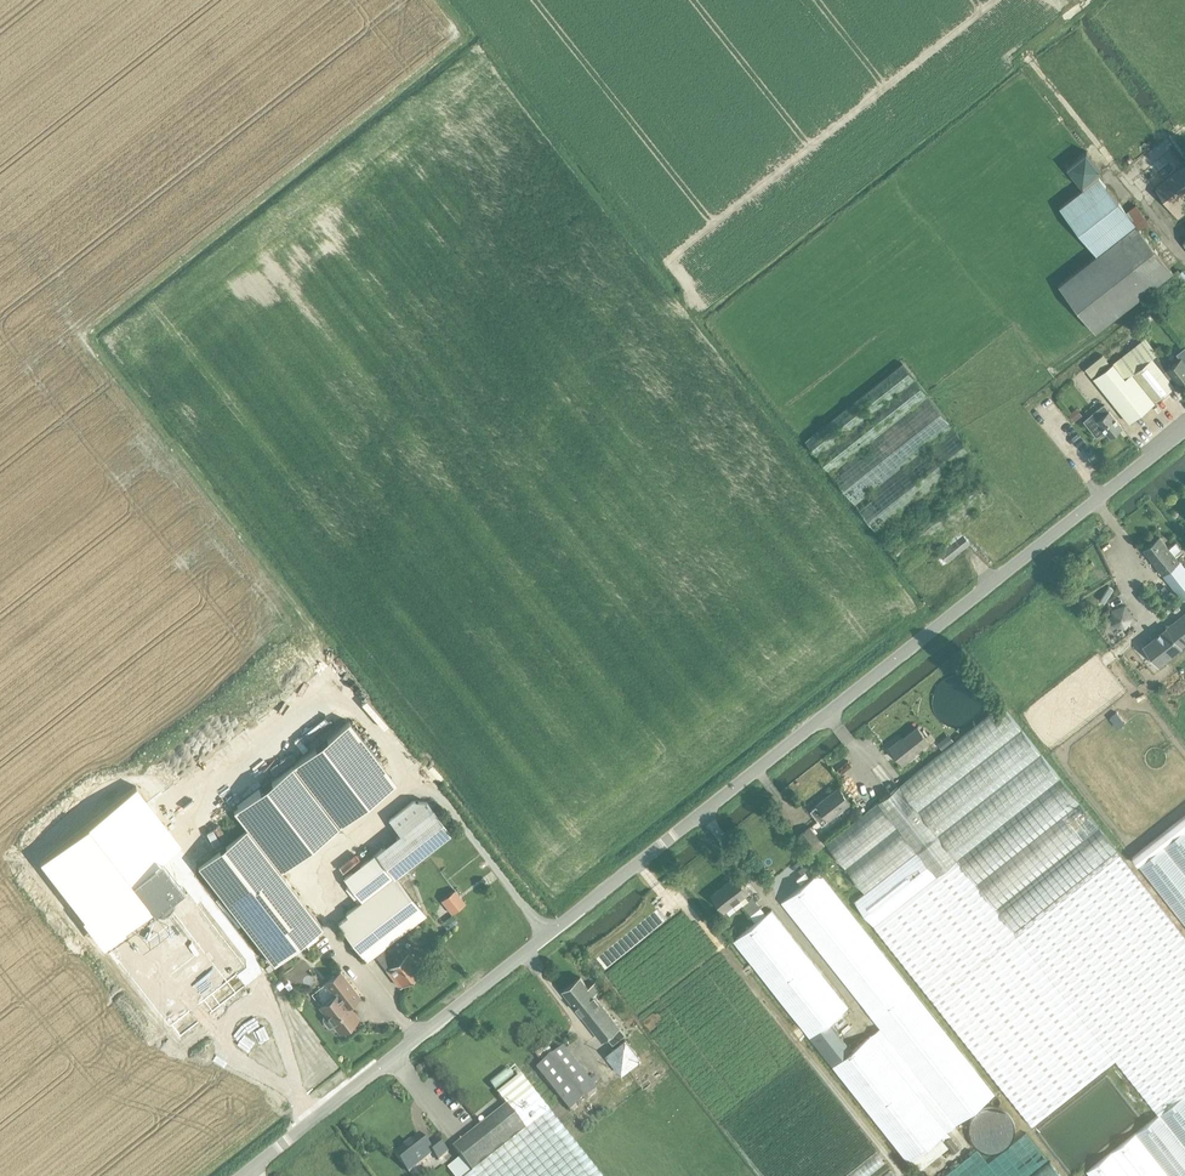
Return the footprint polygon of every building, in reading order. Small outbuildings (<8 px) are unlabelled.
[(1184,166),(1156,188),(1178,217),(1184,211),(1184,166)] [(1173,271),(1099,177),(1084,188),(1061,207),(1098,255),(1060,285),(1097,332),(1173,271)] [(1178,382),(1167,369),(1164,371),(1153,357),(1158,353),(1146,337),(1094,378),(1129,422),(1175,386),(1174,385),(1178,382)] [(1184,348),(1177,353),(1181,357),(1169,367),(1158,353),(1153,357),(1164,371),(1167,369),(1178,382),(1178,383),(1184,377),(1184,348)] [(1086,368),(1092,375),(1109,362),(1103,354),(1086,368)] [(978,457),(903,363),(806,440),(907,569),(932,549),(943,564),(970,542),(959,528),(992,501),(965,466),(978,457)] [(1097,435),(1105,429),(1110,436),(1123,427),(1109,410),(1104,404),(1085,420),(1097,435)] [(1075,409),(1069,413),(1075,420),(1080,415),(1075,409)] [(1143,548),(1182,598),(1184,596),(1184,566),(1160,535),(1143,548)] [(1144,645),(1159,665),(1184,644),(1184,613),(1144,645)] [(986,698),(985,693),(984,688),(981,682),(977,678),(973,674),(968,672),(964,670),(957,670),(952,670),(946,672),(941,675),(937,679),(935,682),(932,687),(930,693),(930,698),(930,702),(932,708),(934,712),(938,717),(942,721),(947,723),(952,725),(958,725),(963,725),(968,723),(973,721),(977,717),(981,712),(984,708),(985,704),(986,698)] [(1159,1113),(1184,1092),(1184,934),(1118,849),(1099,826),(1003,704),(900,784),(899,784),(827,842),(866,891),(855,899),(875,924),(1033,1124),(1116,1058),(1159,1113)] [(929,740),(918,726),(900,740),(900,739),(891,746),(904,763),(915,754),(914,752),(929,740)] [(948,734),(937,743),(942,749),(953,740),(948,734)] [(248,831),(280,872),(338,826),(292,765),(234,810),(249,830),(248,831)] [(839,787),(819,803),(819,804),(813,809),(823,822),(830,817),(851,801),(839,787)] [(452,832),(433,807),(432,808),(426,800),(412,799),(388,818),(399,833),(375,852),(394,877),(452,832)] [(1133,856),(1184,922),(1184,815),(1133,856)] [(812,825),(800,835),(814,852),(826,843),(812,825)] [(274,965),(323,927),(280,872),(248,831),(200,868),(274,965)] [(371,855),(341,878),(358,901),(388,877),(371,855)] [(853,1048),(831,1020),(849,1005),(772,909),(734,939),(909,1160),(995,1092),(820,871),(782,901),(881,1026),(853,1048)] [(749,898),(745,893),(749,891),(736,875),(713,893),(725,909),(739,898),(743,903),(742,904),(750,915),(761,906),(753,896),(749,898)] [(422,915),(392,877),(333,924),(363,962),(374,953),(422,915)] [(465,903),(455,889),(442,900),(452,913),(465,903)] [(399,934),(374,953),(400,986),(424,968),(399,934)] [(325,1017),(325,1019),(329,1025),(332,1026),(334,1024),(341,1033),(358,1019),(344,1001),(355,993),(340,972),(326,983),(336,995),(321,1007),(327,1015),(325,1017)] [(602,1038),(607,1034),(613,1042),(625,1032),(594,992),(599,988),(594,982),(589,986),(581,976),(564,989),(602,1038)] [(626,1039),(606,1055),(622,1076),(642,1060),(626,1039)] [(536,1054),(541,1061),(553,1052),(548,1045),(536,1054)] [(538,1069),(571,1110),(598,1089),(565,1048),(538,1069)] [(536,1094),(522,1075),(498,1094),(508,1106),(454,1148),(462,1158),(448,1168),(455,1175),(601,1175),(536,1094)] [(1159,1113),(1088,1170),(1088,1171),(1093,1175),(1184,1175),(1184,1092),(1159,1113)] [(1010,1134),(1010,1131),(1010,1127),(1009,1123),(1007,1120),(1005,1117),(1002,1115),(999,1113),(995,1112),(992,1112),(988,1112),(984,1113),(981,1115),(978,1117),(976,1120),(974,1123),(973,1127),(973,1131),(973,1134),(974,1138),(976,1141),(978,1144),(981,1146),(984,1148),(988,1149),(991,1149),(995,1149),(999,1148),(1002,1146),(1005,1144),(1007,1141),(1009,1138),(1010,1134)] [(420,1135),(395,1154),(409,1172),(434,1153),(439,1161),(448,1154),(438,1140),(429,1147),(420,1135)]
